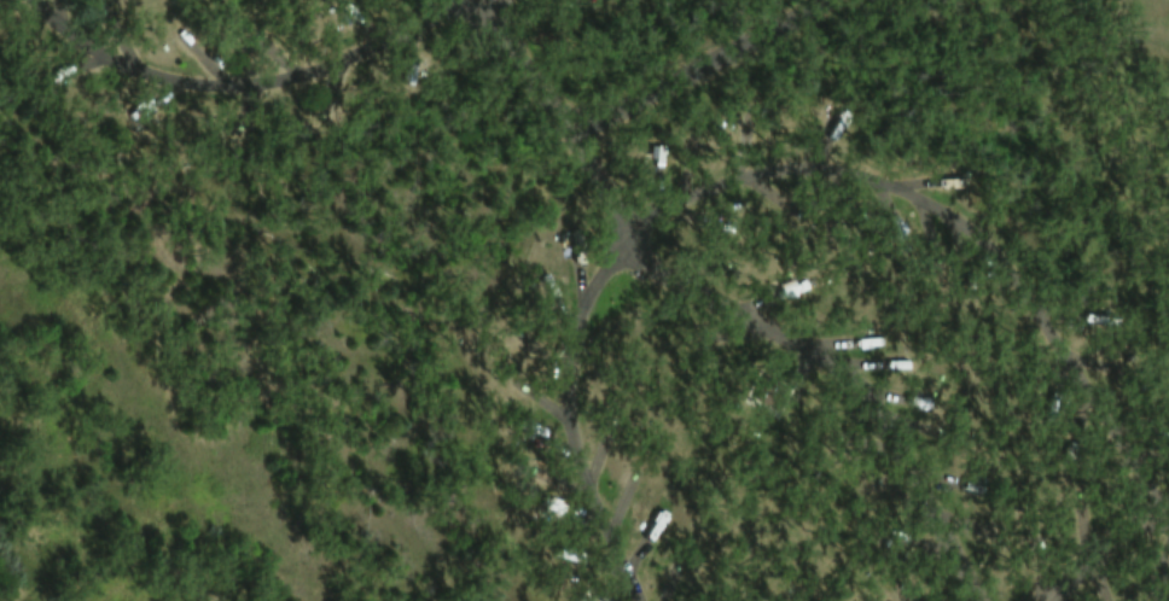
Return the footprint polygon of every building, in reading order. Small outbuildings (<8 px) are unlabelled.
[(781,387),(769,409),(745,396),(757,374),(781,387)]
